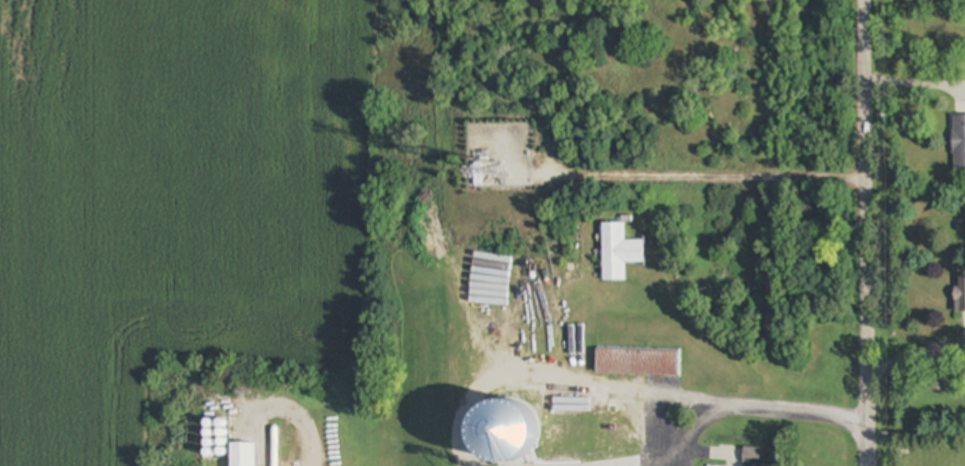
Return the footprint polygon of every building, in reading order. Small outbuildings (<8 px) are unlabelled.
[(954,174),(964,174),(964,116),(953,116),(954,174)] [(484,185),(484,165),(476,165),(476,185),(484,185)] [(626,281),(626,263),(645,263),(645,241),(625,241),(625,223),(602,223),(602,281),(626,281)] [(964,313),(964,277),(956,277),(956,313),(964,313)] [(645,349),(597,349),(597,375),(645,375),(645,349)] [(519,432),(496,434),(498,463),(520,462),(519,432)] [(600,454),(612,452),(608,436),(597,439),(600,454)] [(255,445),(232,445),(232,465),(255,465),(255,445)] [(745,449),(745,465),(766,465),(766,449),(745,449)]
